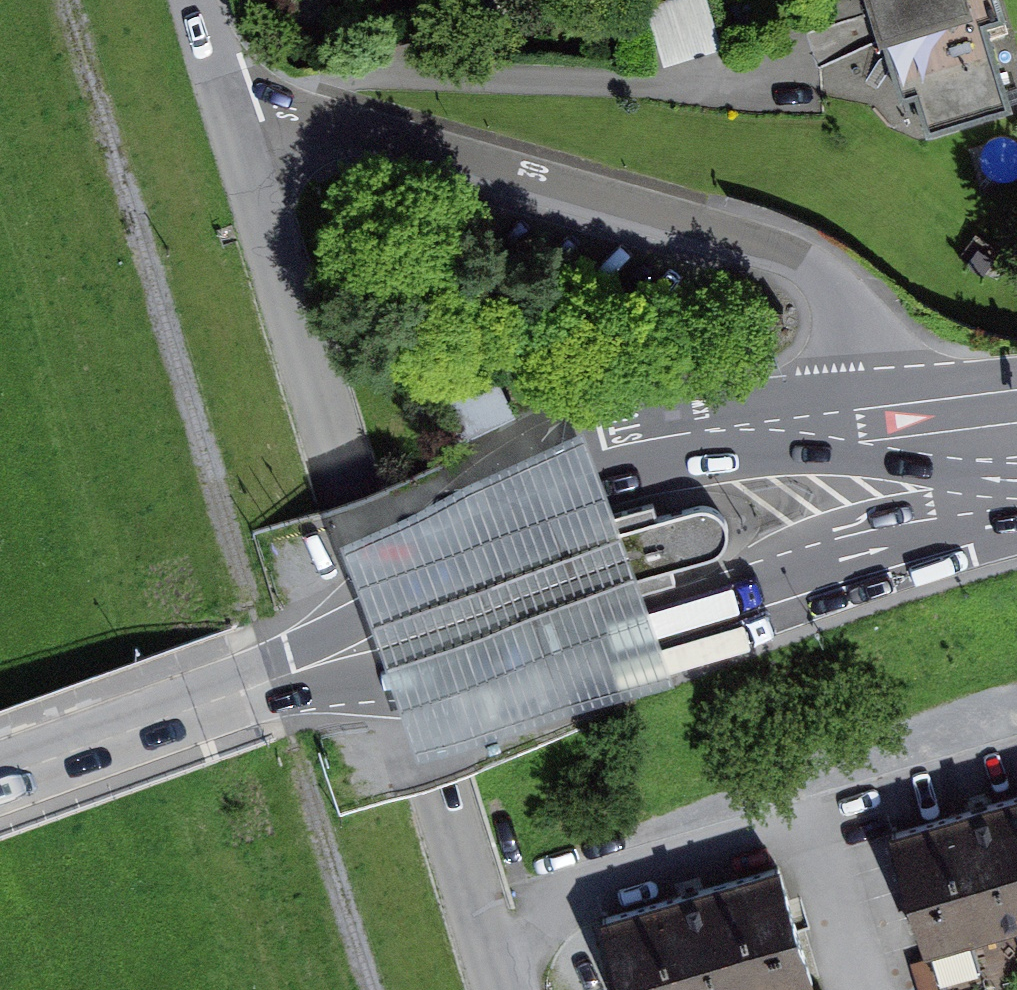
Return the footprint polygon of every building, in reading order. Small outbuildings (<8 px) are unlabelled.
[(926,87),(937,126),(1016,102),(1016,95),(998,32),(1016,26),(1016,22),(1010,0),(883,0),(891,27),(910,92),(926,87)] [(686,662),(603,417),(369,528),(437,726),(686,662)] [(902,824),(937,946),(1016,923),(1016,791),(902,824)] [(611,912),(634,989),(790,989),(824,980),(788,859),(611,912)]
